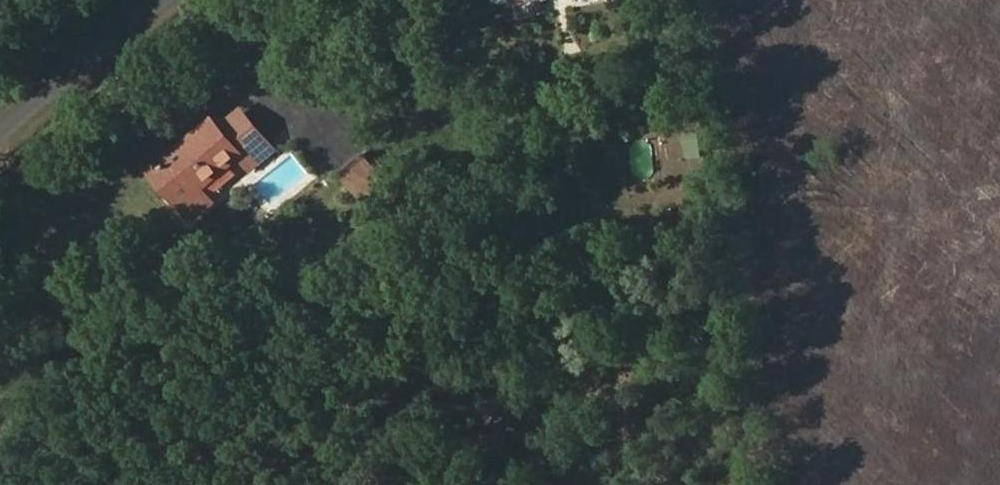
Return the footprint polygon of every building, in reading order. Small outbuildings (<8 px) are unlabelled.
[(221,125),(214,117),(149,172),(189,222),(212,204),(200,188),(237,157),(250,171),(275,151),(242,108),(221,125)]
